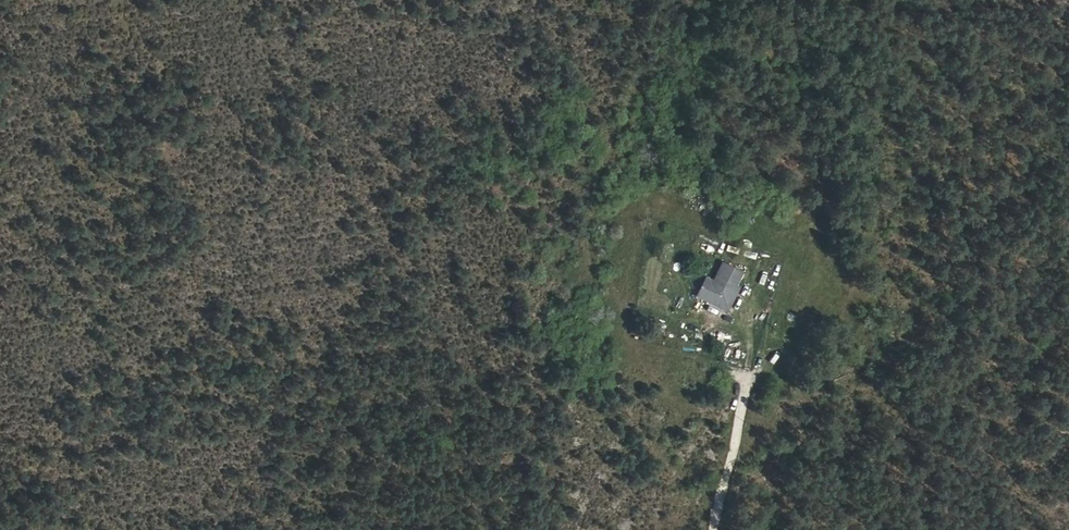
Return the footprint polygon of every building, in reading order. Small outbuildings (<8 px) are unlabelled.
[(740,273),(732,293),(724,289),(717,307),(725,311),(726,307),(739,312),(748,309),(754,294),(759,282),(740,273)] [(725,311),(747,320),(757,296),(754,294),(748,309),(739,312),(726,307),(725,311)]
